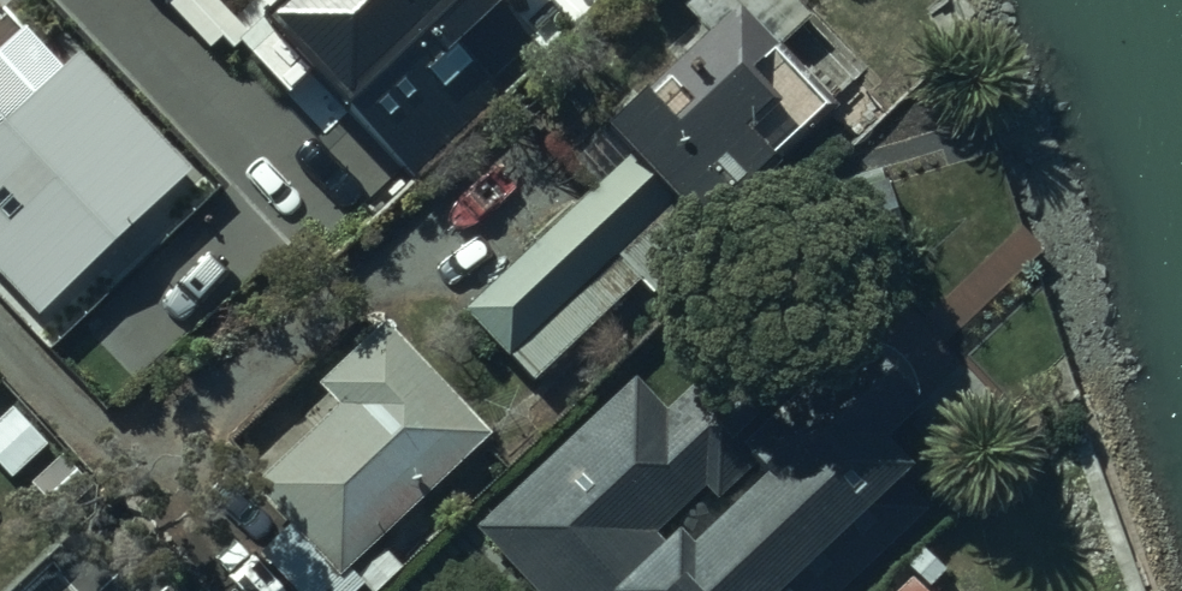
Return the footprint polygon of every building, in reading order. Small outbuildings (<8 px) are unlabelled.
[(485,0),(269,0),(231,34),(261,67),(284,46),(345,115),(432,168),(514,90),(448,43),(491,7),(485,0)] [(570,139),(674,250),(756,173),(748,165),(798,118),(750,67),(797,23),(776,0),(687,0),(673,13),(696,38),(619,110),(611,101),(570,139)] [(20,319),(175,176),(64,57),(0,116),(0,298),(20,319)] [(502,261),(446,315),(517,388),(662,249),(594,178),(560,211),(550,200),(495,253),(502,261)] [(386,322),(320,385),(340,406),(257,484),(294,523),(266,550),(305,590),(356,590),(371,577),(358,564),(494,435),(386,322)] [(464,533),(517,590),(834,590),(913,519),(854,454),(890,422),(827,352),(748,424),(670,338),(464,533)] [(908,583),(900,590),(916,590),(908,583)]
